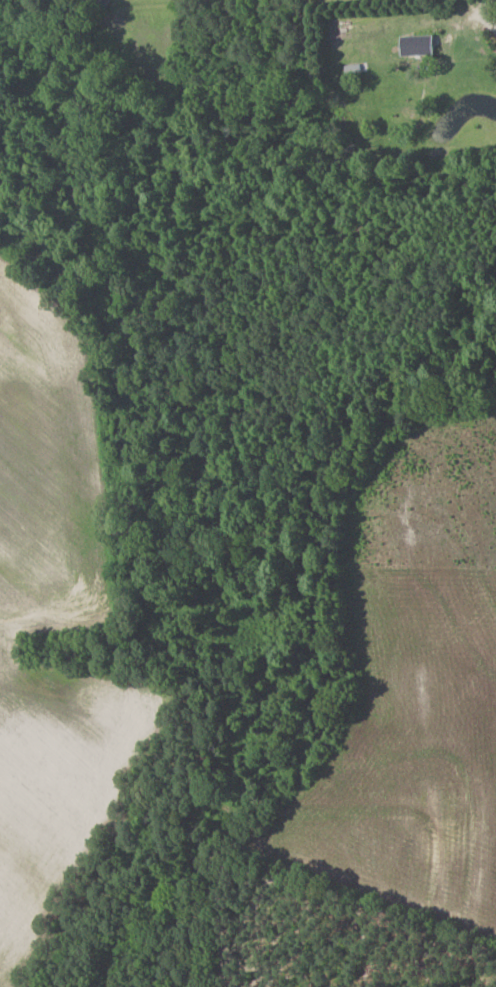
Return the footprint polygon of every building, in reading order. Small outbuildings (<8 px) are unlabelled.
[(406,55),(437,54),(437,35),(405,36),(406,55)]
